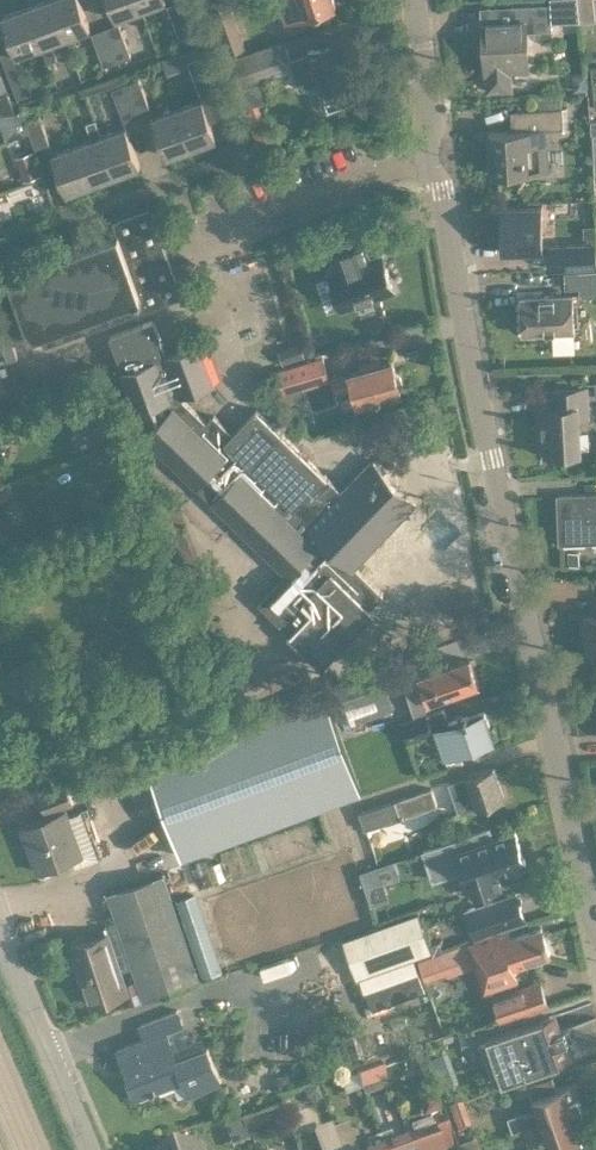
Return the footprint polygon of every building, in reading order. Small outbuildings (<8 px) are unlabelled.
[(63,34),(51,0),(36,0),(25,4),(39,43),(45,59),(55,56),(49,39),(63,34)] [(63,34),(88,25),(79,0),(51,0),(63,34)] [(140,6),(137,0),(109,0),(115,15),(140,6)] [(165,1),(178,35),(192,30),(181,0),(169,0),(165,1)] [(227,0),(223,0),(211,4),(226,50),(242,45),(227,0)] [(284,21),(334,4),(333,0),(278,0),(284,21)] [(594,17),(592,0),(576,0),(578,19),(594,17)] [(481,19),(484,73),(485,88),(512,87),(511,68),(527,67),(525,29),(550,27),(549,1),(509,3),(510,17),(481,19)] [(3,61),(16,57),(15,52),(39,43),(25,4),(1,13),(7,30),(0,32),(0,53),(3,61)] [(117,19),(103,24),(116,58),(129,53),(117,19)] [(102,63),(116,58),(103,24),(89,29),(102,63)] [(324,95),(327,105),(354,96),(351,86),(355,84),(346,55),(348,55),(341,36),(288,54),(283,37),(226,56),(236,86),(242,103),(261,97),(255,80),(290,67),(297,86),(317,79),(323,96),(324,95)] [(165,71),(180,65),(175,51),(160,56),(165,71)] [(186,57),(198,91),(212,86),(200,52),(186,57)] [(25,79),(16,57),(3,61),(15,95),(29,90),(25,79)] [(586,88),(585,70),(582,71),(572,71),(571,71),(572,89),(586,88)] [(137,75),(123,80),(136,114),(150,109),(137,75)] [(122,119),(136,114),(123,80),(110,85),(122,119)] [(176,105),(190,144),(214,135),(200,95),(176,105)] [(165,153),(190,144),(176,105),(151,114),(165,153)] [(518,127),(487,128),(489,171),(546,168),(544,126),(562,125),(560,105),(516,107),(518,127)] [(13,134),(27,130),(23,118),(20,108),(6,113),(13,134)] [(23,118),(27,130),(35,151),(49,146),(37,113),(23,118)] [(114,172),(99,133),(93,117),(84,120),(90,136),(75,142),(90,181),(114,172)] [(263,118),(249,123),(255,142),(270,137),(263,118)] [(124,124),(99,133),(114,172),(138,163),(124,124)] [(65,190),(90,181),(75,142),(51,151),(65,190)] [(33,148),(15,155),(23,177),(41,171),(33,148)] [(501,248),(540,247),(539,204),(500,205),(501,248)] [(135,310),(180,294),(149,205),(111,218),(116,231),(0,273),(0,309),(11,340),(38,330),(43,343),(135,310)] [(327,267),(329,273),(339,302),(340,306),(392,288),(379,249),(368,253),(359,227),(325,239),(334,264),(327,267)] [(548,266),(595,264),(594,240),(547,243),(548,266)] [(595,290),(595,267),(562,268),(563,285),(578,284),(578,291),(595,290)] [(571,291),(518,294),(520,331),(551,329),(552,350),(573,348),(572,328),(572,320),(578,320),(577,297),(571,297),(571,291)] [(286,632),(320,665),(373,611),(367,606),(382,591),(352,563),(414,499),(371,458),(340,489),(255,406),(231,431),(212,412),(205,420),(182,397),(180,392),(213,380),(199,341),(165,353),(152,317),(109,332),(122,369),(120,369),(144,433),(194,483),(195,482),(211,498),(286,571),(258,599),(289,629),(286,632)] [(1,345),(11,341),(7,330),(0,332),(0,340),(1,345)] [(298,340),(277,348),(282,360),(302,353),(298,340)] [(6,358),(16,354),(11,341),(1,345),(6,358)] [(353,384),(357,401),(401,389),(400,386),(402,382),(400,373),(396,371),(392,358),(380,361),(378,354),(360,359),(362,366),(333,375),(337,389),(353,384)] [(282,390),(328,376),(322,356),(276,370),(282,390)] [(551,387),(551,402),(535,404),(537,450),(579,448),(577,417),(587,416),(584,384),(551,387)] [(53,404),(48,393),(26,401),(30,412),(53,404)] [(557,492),(558,539),(595,538),(595,491),(557,492)] [(578,563),(577,549),(566,550),(567,564),(578,563)] [(582,614),(584,652),(595,652),(595,613),(582,614)] [(414,678),(403,688),(412,714),(430,709),(427,699),(477,682),(473,671),(468,657),(418,674),(419,677),(414,678)] [(45,692),(29,658),(0,672),(0,691),(10,710),(45,692)] [(326,685),(324,686),(335,718),(338,717),(344,715),(347,722),(348,721),(390,707),(388,700),(377,668),(376,668),(326,685)] [(323,689),(143,754),(145,760),(179,853),(358,787),(323,689)] [(412,714),(402,718),(408,736),(425,730),(440,740),(444,753),(447,760),(460,756),(457,748),(473,743),(472,739),(491,733),(482,708),(466,714),(466,713),(446,721),(441,705),(430,709),(412,714)] [(448,780),(458,810),(503,795),(492,764),(465,773),(466,774),(448,780)] [(72,799),(65,781),(38,791),(45,809),(72,799)] [(436,802),(430,784),(356,808),(362,827),(364,826),(370,843),(382,839),(377,822),(436,802)] [(67,813),(64,807),(20,824),(37,868),(72,855),(75,863),(97,855),(79,809),(67,813)] [(488,827),(487,826),(422,848),(432,877),(464,867),(472,892),(499,883),(495,870),(524,860),(514,829),(488,837),(485,828),(488,827)] [(162,870),(107,888),(143,997),(198,979),(162,870)] [(221,968),(195,889),(175,896),(201,975),(221,968)] [(465,907),(474,934),(524,918),(515,891),(465,907)] [(342,935),(356,974),(430,948),(416,909),(342,935)] [(499,929),(479,936),(480,939),(469,943),(483,986),(514,976),(510,964),(548,951),(540,926),(502,938),(499,929)] [(70,942),(87,994),(123,983),(118,967),(127,964),(124,952),(114,955),(106,931),(70,942)] [(437,937),(427,941),(430,948),(431,950),(441,947),(437,937)] [(472,962),(465,941),(416,957),(422,976),(445,968),(446,971),(472,962)] [(424,986),(417,967),(365,985),(372,1005),(424,986)] [(545,1002),(538,980),(510,989),(512,993),(494,999),(500,1017),(545,1002)] [(144,1036),(116,1047),(135,1095),(182,1077),(188,1091),(220,1079),(206,1043),(177,1055),(166,1025),(180,1020),(176,1007),(139,1022),(144,1036)] [(485,1034),(501,1080),(569,1057),(563,1039),(572,1036),(568,1023),(558,1026),(553,1011),(485,1034)] [(333,1024),(349,1070),(360,1066),(344,1020),(333,1024)] [(454,1036),(459,1051),(474,1046),(469,1031),(454,1036)] [(385,1082),(379,1064),(353,1073),(360,1091),(385,1082)] [(527,1082),(536,1107),(523,1111),(521,1108),(506,1113),(512,1128),(527,1123),(527,1124),(580,1105),(572,1080),(555,1086),(551,1073),(527,1082)] [(284,1075),(277,1074),(272,1077),(271,1084),(274,1089),(281,1090),(286,1087),(287,1080),(284,1075)] [(426,1122),(440,1117),(435,1104),(421,1109),(426,1122)] [(527,1124),(535,1149),(536,1149),(571,1149),(567,1138),(589,1130),(586,1120),(589,1116),(586,1108),(581,1107),(580,1105),(527,1124)] [(448,1111),(455,1134),(467,1129),(460,1107),(448,1111)] [(225,1130),(242,1124),(239,1115),(222,1121),(225,1130)] [(407,1143),(409,1149),(444,1149),(451,1147),(441,1119),(428,1124),(403,1133),(407,1143)] [(332,1130),(339,1149),(356,1149),(347,1125),(332,1130)] [(332,1130),(330,1126),(314,1132),(312,1137),(317,1149),(339,1149),(332,1130)] [(407,1143),(396,1147),(390,1133),(377,1137),(382,1149),(409,1149),(407,1143)] [(377,1137),(366,1142),(369,1149),(382,1149),(377,1137)]
